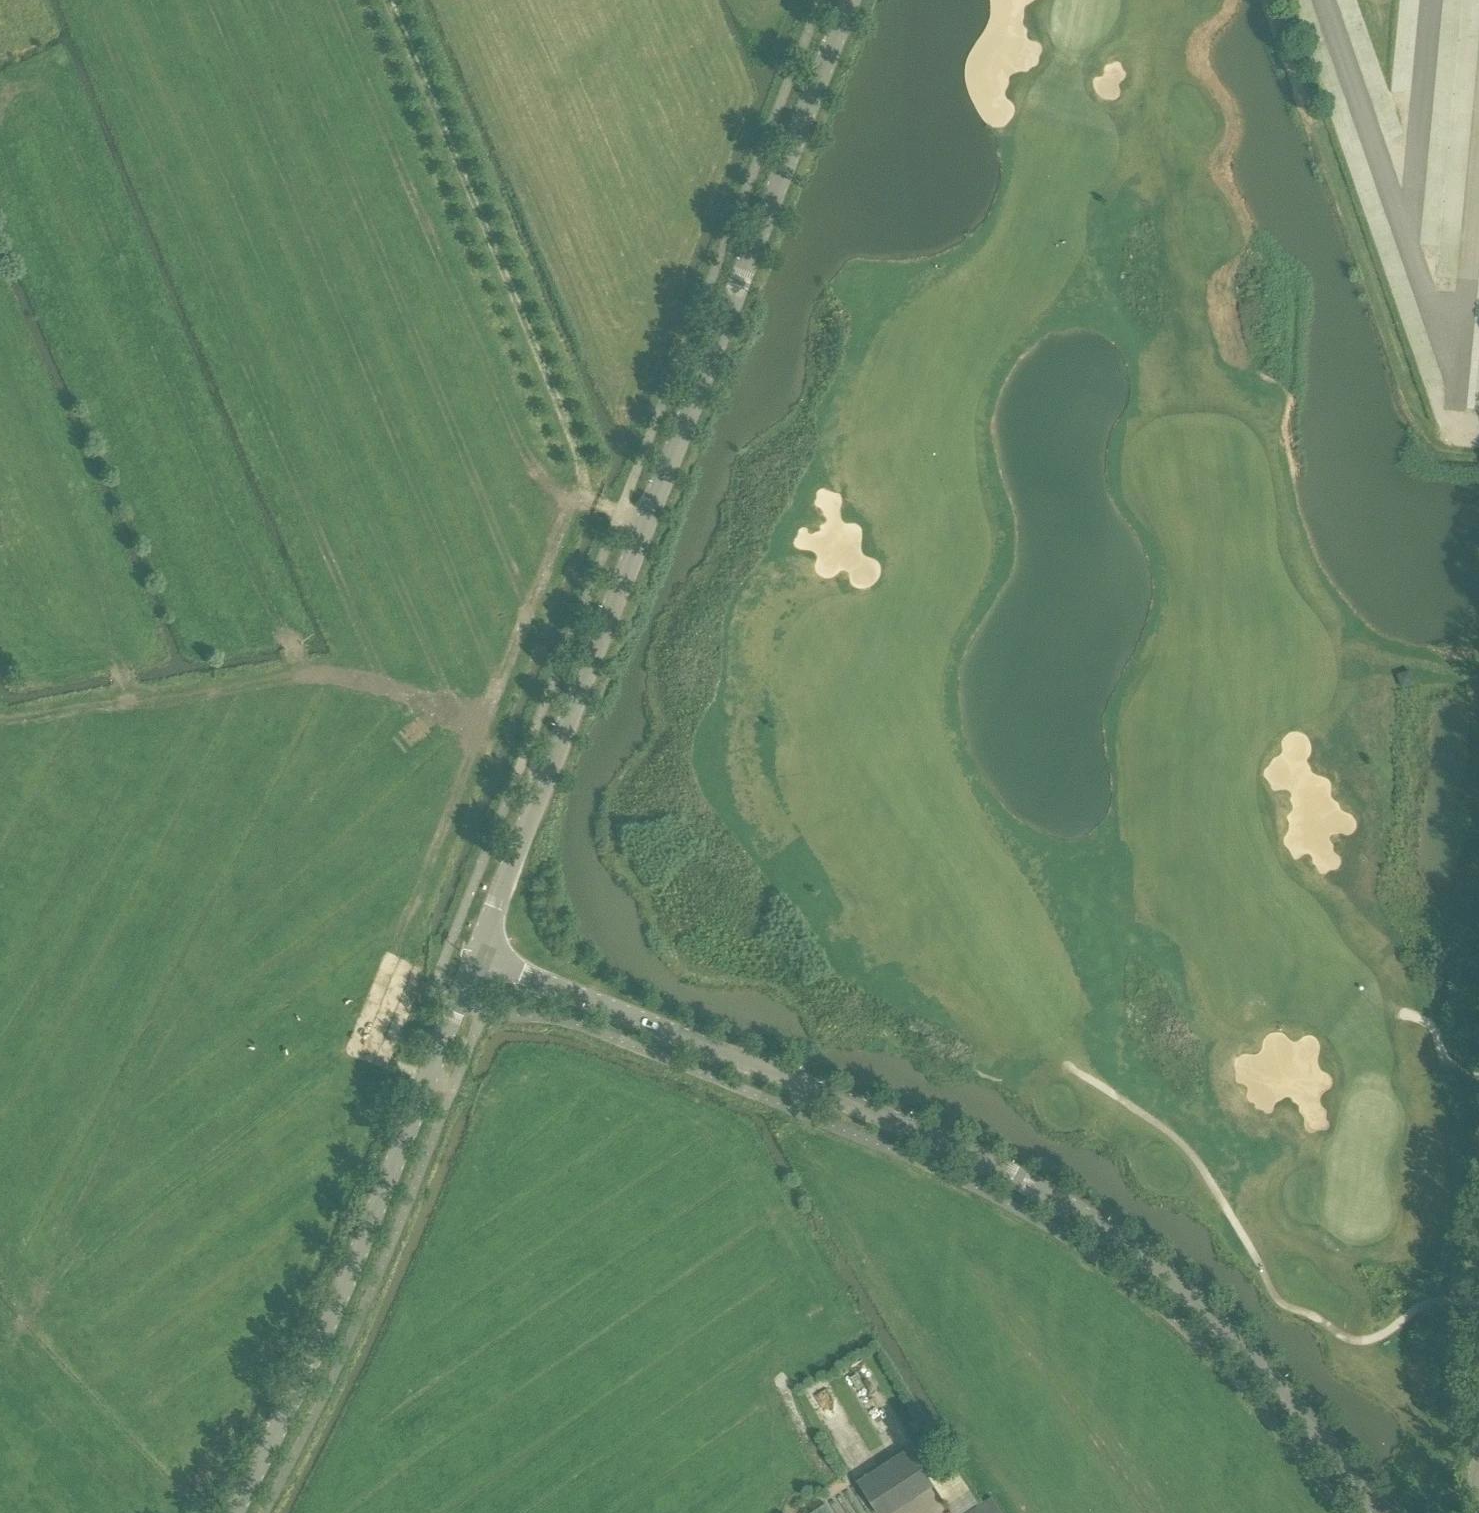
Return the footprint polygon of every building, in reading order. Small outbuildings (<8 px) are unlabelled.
[(909,1450),(858,1483),(878,1512),(887,1512),(931,1484),(909,1450)] [(992,1498),(970,1512),(1002,1512),(992,1498)] [(826,1505),(813,1512),(831,1512),(826,1505)]
